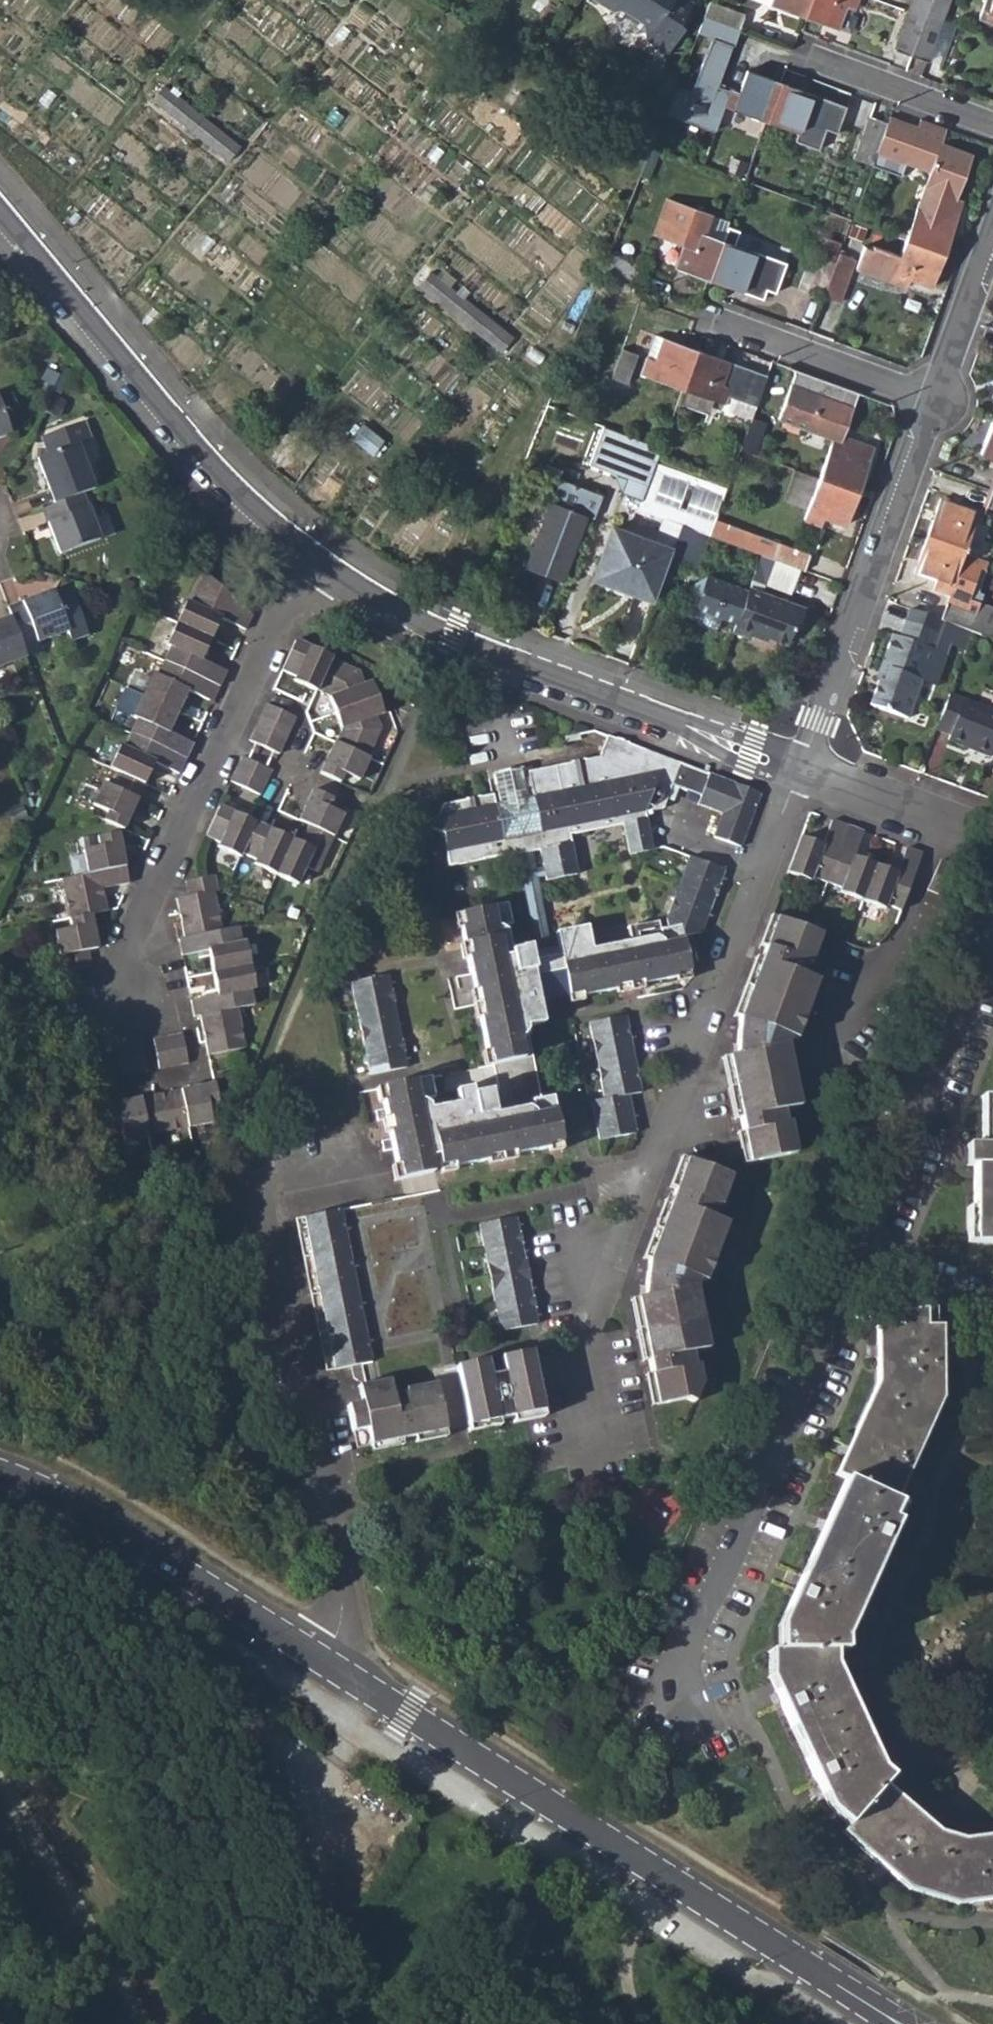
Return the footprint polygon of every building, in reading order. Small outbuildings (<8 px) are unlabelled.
[(610,8),(613,5),(643,24),(638,32),(640,43),(660,54),(679,27),(676,25),(690,3),(685,0),(597,0),(610,8)] [(746,13),(712,0),(706,15),(741,27),(746,13)] [(802,17),(808,0),(770,0),(769,5),(802,17)] [(802,17),(835,29),(843,7),(850,10),(854,0),(808,0),(802,17)] [(910,55),(930,0),(910,0),(892,49),(910,55)] [(910,55),(925,61),(948,0),(930,0),(910,55)] [(978,18),(992,23),(992,0),(984,0),(978,18)] [(614,22),(615,33),(626,28),(630,32),(638,32),(643,24),(613,5),(610,8),(609,11),(610,18),(614,22)] [(736,43),(741,27),(706,15),(700,31),(715,36),(736,43)] [(720,85),(736,43),(715,36),(693,88),(679,84),(669,112),(717,129),(727,104),(731,89),(720,85)] [(657,94),(670,99),(680,73),(667,67),(657,94)] [(727,104),(768,120),(782,82),(748,70),(739,92),(731,89),(727,104)] [(811,95),(782,82),(768,120),(804,135),(811,119),(803,117),(811,95)] [(161,87),(151,99),(227,160),(237,148),(161,87)] [(540,105),(519,92),(515,100),(535,113),(540,105)] [(855,152),(872,158),(884,123),(868,117),(855,152)] [(934,141),(939,127),(917,119),(913,133),(884,123),(872,158),(869,165),(896,175),(904,154),(924,162),(927,168),(902,240),(942,254),(959,206),(950,203),(954,193),(968,153),(934,141)] [(950,203),(959,206),(962,196),(954,193),(950,203)] [(673,267),(706,279),(720,240),(700,233),(707,213),(664,197),(652,234),(681,245),(673,267)] [(725,226),(720,240),(706,279),(761,298),(765,289),(774,292),(784,262),(751,250),(751,251),(732,244),(737,230),(725,226)] [(840,243),(819,236),(812,255),(834,262),(840,243)] [(930,286),(942,254),(902,240),(898,252),(873,242),(871,245),(864,242),(854,269),(905,287),(908,278),(930,286)] [(642,267),(607,254),(601,269),(635,283),(642,267)] [(797,287),(821,296),(834,262),(812,255),(809,254),(797,287)] [(850,268),(834,262),(821,296),(837,302),(850,268)] [(428,273),(419,284),(500,350),(510,339),(428,273)] [(648,354),(656,357),(663,335),(656,332),(648,354)] [(642,371),(686,388),(700,348),(663,335),(656,357),(648,354),(642,371)] [(640,354),(625,347),(614,376),(629,382),(640,354)] [(730,394),(759,406),(770,374),(700,348),(686,388),(726,403),(730,394)] [(791,384),(819,395),(824,381),(795,371),(791,384)] [(843,434),(858,393),(824,381),(819,395),(791,384),(778,421),(830,440),(817,477),(857,491),(873,446),(843,434)] [(0,409),(0,435),(8,432),(0,409)] [(991,420),(979,453),(992,458),(992,420),(991,420)] [(87,437),(82,421),(40,436),(46,453),(37,456),(38,461),(53,502),(41,508),(58,553),(98,539),(81,493),(92,489),(76,442),(87,437)] [(383,441),(362,424),(351,438),(372,455),(383,441)] [(601,426),(587,463),(625,477),(620,491),(640,498),(653,461),(658,447),(624,434),(601,426)] [(660,517),(650,543),(668,550),(677,524),(694,530),(704,534),(707,535),(713,519),(724,487),(653,461),(640,498),(636,508),(660,517)] [(845,523),(857,491),(817,477),(802,518),(818,524),(822,514),(845,523)] [(540,529),(525,564),(539,568),(536,574),(555,582),(571,542),(565,540),(574,514),(581,517),(591,521),(601,495),(568,483),(556,479),(537,529),(540,529)] [(990,491),(984,506),(992,509),(992,492),(990,491)] [(938,499),(923,541),(961,554),(976,513),(938,499)] [(565,540),(571,542),(581,517),(574,514),(565,540)] [(808,554),(713,519),(707,535),(759,554),(771,558),(797,568),(802,570),(808,554)] [(681,565),(694,530),(677,524),(668,550),(665,559),(681,565)] [(665,559),(668,550),(650,543),(609,528),(600,553),(599,558),(592,578),(650,599),(665,559)] [(681,565),(691,569),(704,534),(694,530),(681,565)] [(961,554),(923,541),(912,573),(933,581),(931,589),(946,596),(947,593),(961,554)] [(759,554),(749,581),(761,585),(771,558),(759,554)] [(985,563),(961,554),(947,593),(972,602),(983,571),(982,570),(985,563)] [(761,585),(787,595),(797,568),(771,558),(761,585)] [(695,607),(696,607),(720,616),(735,622),(746,590),(706,575),(705,579),(690,585),(692,592),(699,595),(695,607)] [(186,694),(209,704),(223,674),(201,662),(220,622),(242,632),(250,614),(203,576),(188,606),(183,604),(164,647),(168,649),(155,678),(151,677),(131,719),(135,722),(122,752),(118,750),(107,771),(117,776),(109,793),(100,788),(91,809),(105,816),(102,824),(122,834),(136,804),(139,805),(147,789),(144,787),(153,767),(176,778),(190,746),(168,735),(186,694)] [(748,587),(758,590),(761,585),(749,581),(748,587)] [(804,607),(758,590),(748,587),(746,590),(735,622),(731,633),(748,638),(751,631),(784,643),(792,626),(797,627),(804,607)] [(24,657),(20,648),(38,642),(67,630),(71,639),(86,633),(71,593),(56,599),(52,590),(6,607),(9,616),(0,620),(0,666),(24,657)] [(937,620),(944,623),(973,633),(992,640),(992,609),(972,602),(947,593),(946,596),(937,620)] [(698,619),(712,624),(717,622),(720,616),(696,607),(695,614),(698,619)] [(907,718),(920,684),(922,681),(914,679),(924,649),(932,652),(944,623),(937,620),(910,610),(898,638),(890,636),(879,665),(887,669),(882,680),(879,678),(870,703),(907,718)] [(920,684),(935,689),(950,649),(965,654),(973,633),(944,623),(932,652),(924,649),(914,679),(922,681),(920,684)] [(295,641),(280,673),(295,680),(293,684),(314,694),(316,691),(329,698),(346,735),(340,748),(338,746),(323,778),(343,787),(348,778),(363,784),(374,762),(371,761),(382,734),(377,719),(384,715),(371,682),(363,683),(358,673),(331,660),(332,657),(295,641)] [(20,648),(24,657),(41,651),(38,642),(20,648)] [(879,678),(882,680),(887,669),(879,665),(874,677),(879,678)] [(949,694),(935,729),(948,735),(947,741),(973,751),(975,747),(991,752),(992,747),(992,711),(949,694)] [(266,706),(248,745),(278,757),(295,718),(266,706)] [(566,739),(568,744),(582,742),(582,736),(566,739)] [(393,1136),(389,1137),(390,1143),(382,1144),(385,1156),(394,1154),(400,1184),(432,1178),(429,1163),(437,1162),(440,1172),(454,1169),(455,1174),(490,1166),(489,1161),(515,1155),(517,1161),(553,1154),(552,1149),(565,1146),(556,1101),(544,1103),(530,1032),(546,1028),(543,1007),(678,978),(677,974),(692,972),(687,939),(704,933),(718,897),(720,897),(724,886),(722,886),(728,870),(691,857),(668,922),(670,930),(663,931),(662,923),(629,930),(631,943),(592,952),(588,930),(556,936),(559,950),(551,951),(542,901),(544,901),(539,877),(544,875),(546,881),(578,875),(571,835),(623,824),(629,855),(654,851),(648,815),(665,811),(674,788),(689,793),(697,770),(683,764),(611,738),(604,758),(587,760),(586,758),(572,761),(573,763),(533,772),(537,800),(533,801),(526,802),(524,795),(510,797),(511,806),(498,807),(497,797),(485,801),(484,798),(469,800),(469,802),(446,807),(431,830),(445,838),(450,869),(517,856),(537,954),(530,955),(530,951),(512,955),(508,930),(512,929),(508,907),(463,917),(465,931),(462,933),(466,949),(469,947),(472,962),(469,963),(471,978),(449,983),(455,1015),(477,1010),(482,1010),(485,1021),(480,1022),(487,1056),(491,1056),(495,1072),(499,1094),(475,1099),(473,1092),(458,1095),(461,1107),(431,1113),(429,1105),(436,1103),(432,1081),(384,1091),(387,1104),(382,1105),(384,1112),(375,1115),(377,1125),(379,1124),(386,1123),(391,1122),(393,1136)] [(973,751),(990,757),(991,752),(975,747),(973,751)] [(240,762),(229,787),(259,799),(270,775),(240,762)] [(498,775),(504,806),(511,806),(510,797),(524,795),(526,802),(533,801),(526,770),(498,775)] [(711,775),(697,770),(689,793),(703,798),(711,775)] [(714,838),(740,848),(760,793),(711,775),(703,798),(700,806),(723,814),(714,838)] [(303,848),(217,811),(203,842),(217,848),(216,852),(239,863),(241,858),(255,865),(254,870),(301,891),(310,874),(322,878),(348,822),(332,814),(336,804),(316,796),(302,827),(311,831),(303,848)] [(854,857),(864,832),(831,819),(820,844),(798,836),(784,873),(807,881),(808,877),(841,888),(840,893),(882,908),(884,905),(901,911),(922,853),(904,847),(895,872),(854,857)] [(128,887),(128,884),(118,834),(102,838),(104,848),(84,852),(89,876),(60,882),(70,934),(54,937),(61,972),(89,966),(87,955),(98,953),(91,919),(107,915),(102,892),(128,887)] [(213,1001),(188,1006),(192,1024),(200,1023),(208,1062),(251,1052),(244,1013),(261,1010),(258,992),(260,991),(251,947),(248,948),(245,931),(229,934),(220,895),(218,895),(214,881),(185,887),(187,901),(176,904),(185,944),(176,945),(180,963),(206,958),(213,1001)] [(758,943),(764,946),(775,916),(769,913),(758,943)] [(796,1039),(807,1010),(800,1006),(810,977),(803,974),(807,961),(811,963),(822,933),(775,916),(764,946),(760,959),(738,1017),(745,1055),(738,1057),(751,1119),(753,1132),(760,1164),(797,1155),(791,1124),(787,1124),(785,1111),(799,1108),(793,1076),(786,1077),(781,1047),(785,1036),(790,1037),(796,1039)] [(455,918),(458,933),(462,933),(465,931),(463,917),(455,918)] [(462,950),(465,964),(469,963),(472,962),(469,947),(466,949),(462,950)] [(731,1016),(738,1017),(760,959),(753,956),(731,1016)] [(693,979),(692,972),(677,974),(678,978),(679,983),(693,979)] [(352,984),(372,1078),(409,1070),(406,1056),(408,1055),(405,1041),(403,1041),(396,1006),(398,1005),(395,990),(393,990),(389,976),(352,984)] [(800,1006),(807,1010),(818,980),(810,977),(800,1006)] [(602,1141),(636,1135),(628,1097),(643,1094),(627,1017),(591,1025),(606,1100),(595,1104),(602,1141)] [(781,1047),(786,1077),(793,1076),(787,1046),(790,1037),(785,1036),(781,1047)] [(154,1046),(160,1075),(187,1070),(182,1039),(154,1046)] [(112,1054),(118,1085),(149,1078),(142,1048),(112,1054)] [(731,1059),(745,1121),(751,1119),(738,1057),(731,1059)] [(120,1131),(124,1146),(211,1129),(209,1113),(219,1112),(215,1090),(105,1112),(110,1134),(120,1131)] [(963,1249),(992,1250),(992,1097),(979,1097),(977,1149),(963,1148),(962,1172),(970,1173),(969,1214),(962,1212),(963,1249)] [(746,1134),(753,1165),(760,1164),(753,1132),(746,1134)] [(489,1161),(490,1166),(517,1161),(515,1155),(489,1161)] [(667,1188),(673,1190),(684,1158),(679,1156),(667,1188)] [(638,1302),(651,1364),(654,1377),(660,1408),(686,1402),(693,1404),(703,1385),(699,1368),(694,1369),(693,1355),(709,1351),(703,1319),(696,1320),(690,1290),(694,1280),(699,1281),(705,1282),(716,1254),(710,1252),(720,1222),(713,1218),(718,1204),(721,1205),(732,1177),(684,1158),(673,1190),(668,1203),(646,1262),(647,1266),(644,1301),(638,1302)] [(440,1172),(441,1177),(455,1174),(454,1169),(440,1172)] [(363,1410),(348,1413),(354,1440),(369,1437),(371,1448),(415,1439),(447,1432),(439,1397),(461,1392),(469,1427),(502,1421),(513,1419),(521,1418),(535,1413),(537,1410),(538,1405),(537,1401),(534,1384),(540,1383),(534,1362),(510,1367),(511,1376),(504,1376),(493,1378),(489,1362),(455,1369),(420,1198),(342,1214),(372,1368),(351,1372),(354,1383),(366,1390),(375,1395),(377,1407),(363,1410)] [(641,1259),(646,1261),(668,1203),(662,1202),(641,1259)] [(372,1368),(342,1214),(303,1222),(336,1375),(351,1372),(372,1368)] [(481,1227),(505,1334),(541,1326),(537,1313),(540,1313),(536,1299),(534,1300),(531,1287),(534,1285),(529,1262),(526,1261),(523,1248),(525,1248),(523,1235),(521,1236),(517,1219),(481,1227)] [(710,1252),(716,1254),(728,1225),(720,1222),(710,1252)] [(690,1290),(696,1320),(703,1319),(697,1289),(699,1281),(694,1280),(690,1290)] [(632,1303),(644,1365),(651,1364),(638,1302),(632,1303)] [(877,1388),(836,1476),(844,1480),(893,1502),(941,1398),(941,1328),(924,1328),(924,1310),(899,1315),(899,1329),(876,1329),(877,1388)] [(500,1360),(504,1376),(511,1376),(510,1367),(534,1362),(533,1353),(500,1360)] [(647,1378),(653,1410),(660,1408),(654,1377),(647,1378)] [(513,1419),(515,1426),(547,1420),(540,1383),(534,1384),(537,1401),(538,1405),(537,1410),(535,1413),(521,1418),(513,1419)] [(360,1392),(363,1410),(377,1407),(375,1395),(366,1390),(360,1392)] [(469,1427),(470,1435),(503,1428),(502,1421),(469,1427)] [(415,1439),(416,1445),(448,1438),(447,1432),(415,1439)] [(899,1505),(893,1502),(844,1480),(778,1625),(776,1653),(834,1654),(844,1655),(845,1641),(898,1527),(890,1524),(899,1505)] [(834,1654),(776,1653),(770,1652),(769,1678),(828,1808),(847,1827),(884,1786),(890,1779),(880,1770),(833,1667),(834,1654)] [(937,1833),(884,1786),(847,1827),(841,1833),(906,1891),(956,1905),(992,1900),(992,1838),(967,1841),(937,1833)]
